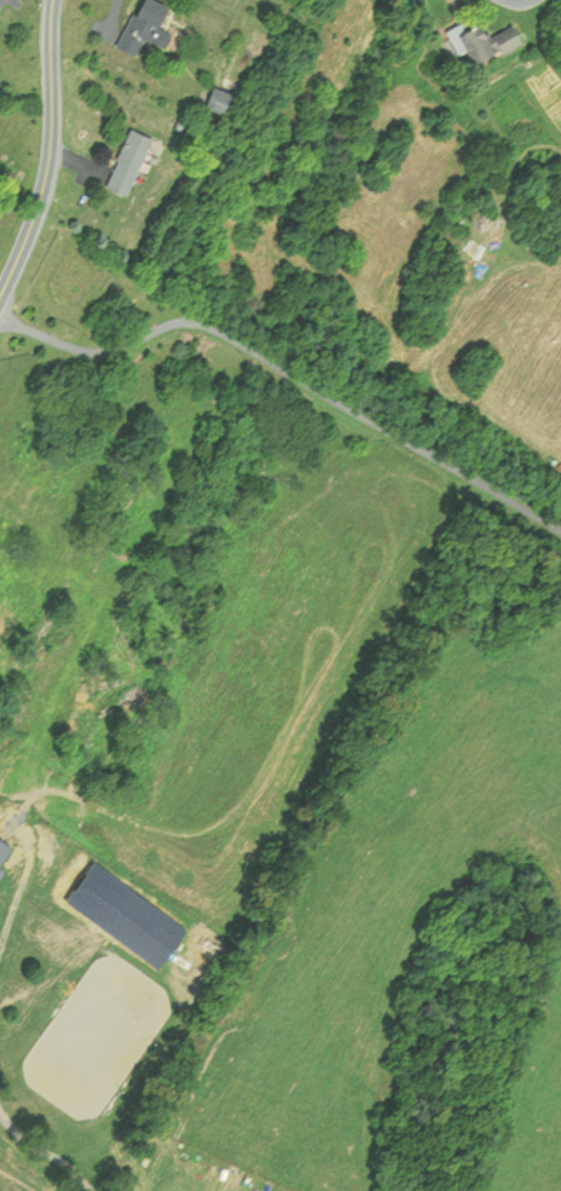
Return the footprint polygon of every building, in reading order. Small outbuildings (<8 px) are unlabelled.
[(162,48),(171,32),(157,25),(168,5),(158,0),(139,0),(124,28),(162,48)] [(472,62),(494,47),(500,56),(522,41),(509,23),(489,37),(474,15),(450,31),(472,62)] [(223,113),(232,94),(212,83),(202,103),(223,113)] [(104,186),(126,195),(149,135),(126,126),(104,186)] [(9,845),(0,838),(0,857),(9,845)]
